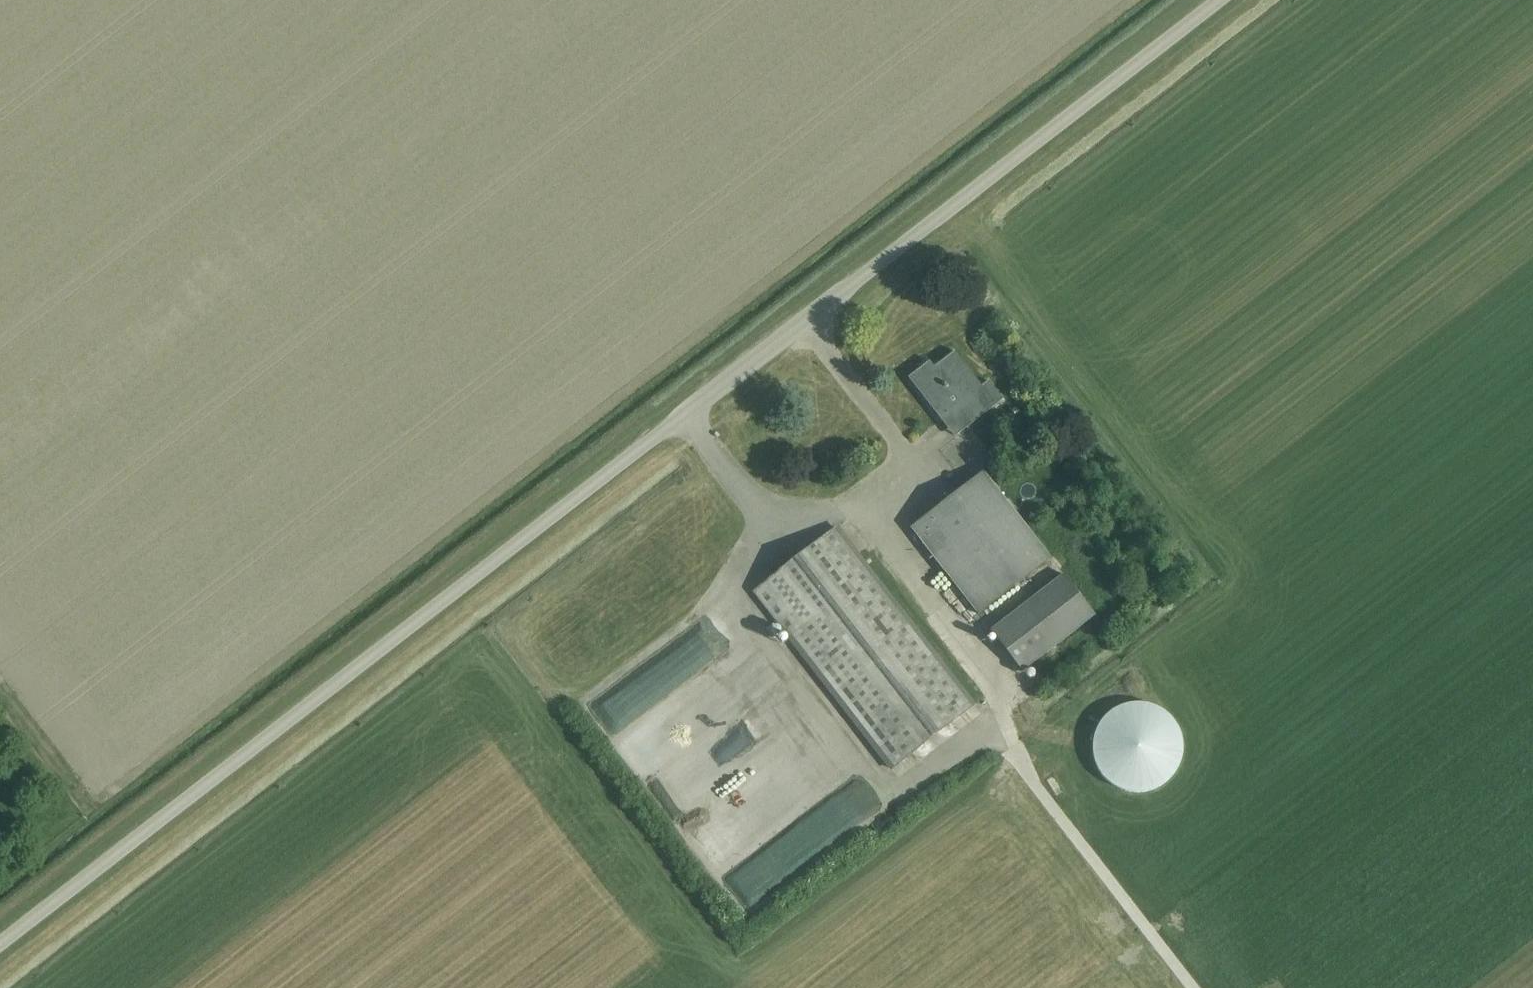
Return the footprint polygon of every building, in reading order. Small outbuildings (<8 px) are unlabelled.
[(933,410),(934,411),(954,437),(1002,399),(988,381),(980,387),(954,353),(955,352),(954,351),(934,367),(929,361),(908,378),(909,379),(910,378),(935,409),(933,410)] [(910,528),(944,572),(978,615),(1050,558),(983,472),(910,528)] [(977,704),(838,524),(750,592),(889,772),(977,704)] [(1094,615),(1086,605),(1063,574),(990,630),(1022,671),(1094,615)] [(721,692),(665,742),(680,758),(735,709),(721,692)] [(1183,748),(1182,740),(1180,733),(1177,726),(1172,719),(1167,714),(1161,709),(1154,706),(1147,703),(1139,702),(1132,703),(1124,704),(1117,707),(1110,711),(1105,716),(1100,722),(1096,729),(1093,736),(1092,744),(1092,751),(1093,759),(1096,766),(1100,773),(1105,779),(1110,784),(1117,788),(1124,791),(1132,793),(1139,793),(1147,792),(1154,790),(1161,786),(1167,782),(1172,776),(1177,770),(1180,763),(1182,755),(1183,748)] [(656,793),(675,777),(649,748),(630,765),(656,793)] [(771,791),(788,787),(785,774),(767,778),(771,791)] [(702,822),(689,845),(714,859),(727,836),(702,822)]
